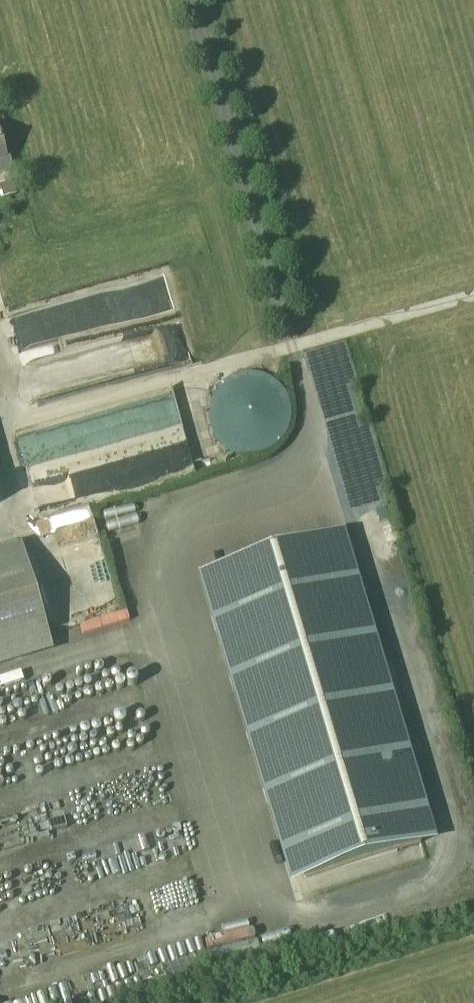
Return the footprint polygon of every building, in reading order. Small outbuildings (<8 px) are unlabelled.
[(214,572),(277,783),(306,879),(421,844),(329,538),(214,572)] [(47,636),(24,559),(0,566),(0,650),(47,636)]
